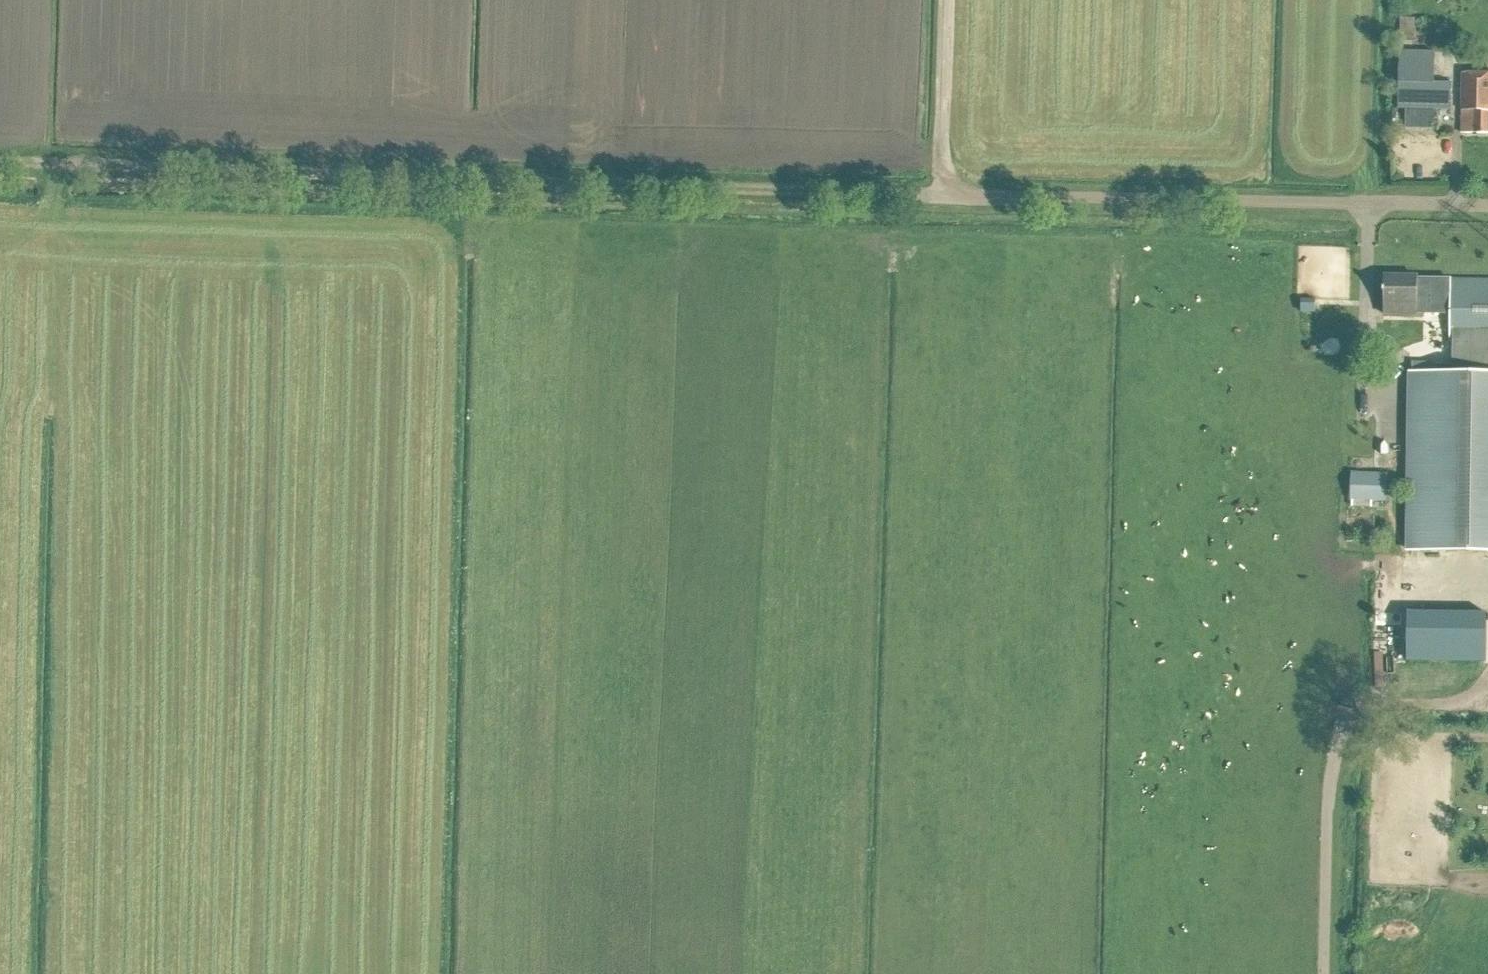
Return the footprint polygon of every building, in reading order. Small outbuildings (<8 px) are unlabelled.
[(1400,18),(1399,42),(1415,42),(1415,18),(1400,18)] [(1433,83),(1434,53),(1399,52),(1398,111),(1449,112),(1450,84),(1433,83)] [(1462,133),(1487,134),(1487,74),(1463,73),(1462,133)] [(1417,279),(1417,276),(1386,276),(1385,315),(1454,316),(1453,342),(1453,373),(1408,372),(1406,551),(1487,552),(1487,280),(1417,279)] [(1351,474),(1350,504),(1386,505),(1387,475),(1351,474)]
